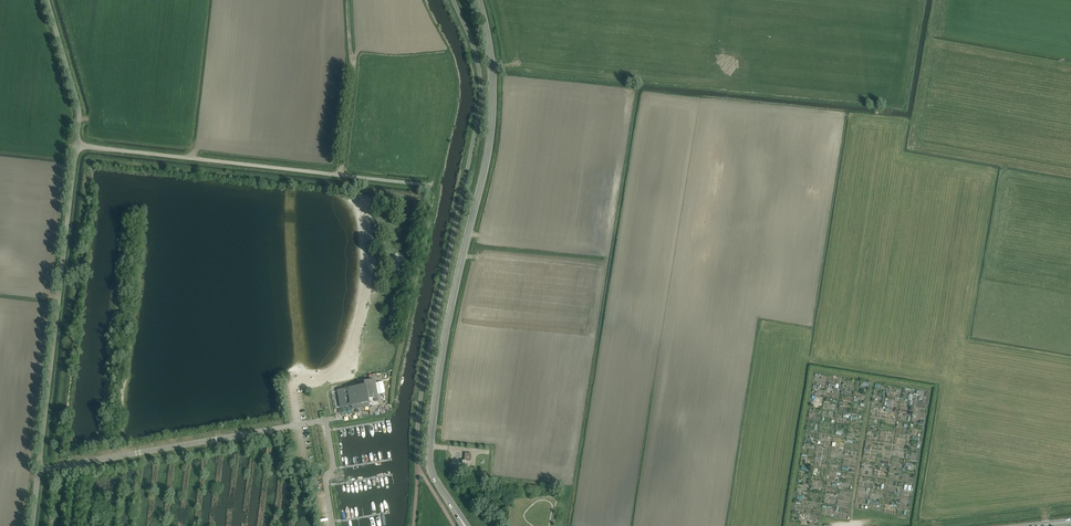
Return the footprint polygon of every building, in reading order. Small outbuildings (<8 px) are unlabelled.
[(374,380),(364,382),(365,386),(367,399),(377,397),(374,380)] [(365,386),(338,391),(341,407),(352,405),(352,409),(359,408),(358,404),(368,403),(367,399),(365,386)] [(462,461),(461,466),(465,466),(470,467),(471,462),(472,454),(465,453),(456,452),(455,460),(462,461)]
